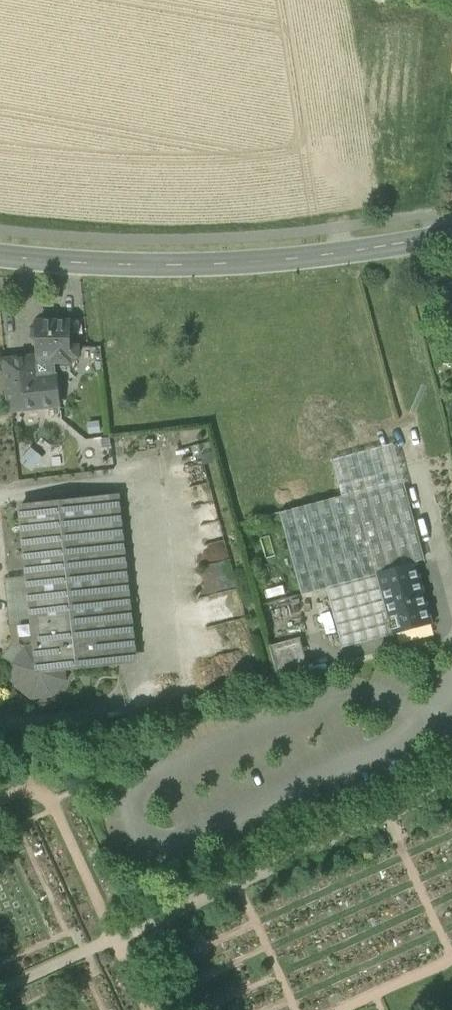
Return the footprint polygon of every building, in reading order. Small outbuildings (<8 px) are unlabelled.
[(38,341),(38,357),(71,357),(79,358),(79,347),(71,347),(71,322),(38,322),(38,325),(37,325),(33,328),(33,338),(37,341),(38,341)] [(71,363),(71,357),(38,357),(38,358),(34,358),(37,391),(27,392),(28,410),(60,407),(57,377),(56,377),(55,363),(71,363)] [(9,394),(27,392),(37,391),(34,358),(5,361),(9,394)] [(27,392),(9,394),(11,412),(28,410),(27,392)] [(342,497),(343,496),(404,480),(395,445),(333,462),(342,497)] [(425,560),(404,480),(343,496),(346,507),(356,505),(355,503),(404,490),(423,561),(425,560)] [(404,490),(355,503),(356,505),(346,507),(365,577),(379,574),(416,563),(416,562),(423,561),(404,490)] [(100,498),(118,665),(138,663),(119,496),(100,498)] [(302,595),(327,589),(327,588),(365,577),(346,507),(343,496),(342,497),(280,513),(302,595)] [(29,575),(37,647),(39,674),(66,671),(118,665),(100,498),(22,506),(29,575)] [(395,634),(433,624),(416,563),(379,574),(395,634)] [(379,574),(365,577),(327,588),(327,589),(343,648),(395,634),(379,574)] [(3,657),(12,665),(26,648),(37,647),(29,575),(5,578),(12,645),(3,657)] [(270,646),(280,683),(311,676),(301,638),(270,646)] [(67,681),(66,671),(39,674),(37,647),(26,648),(12,665),(15,687),(32,701),(54,698),(67,681)]
